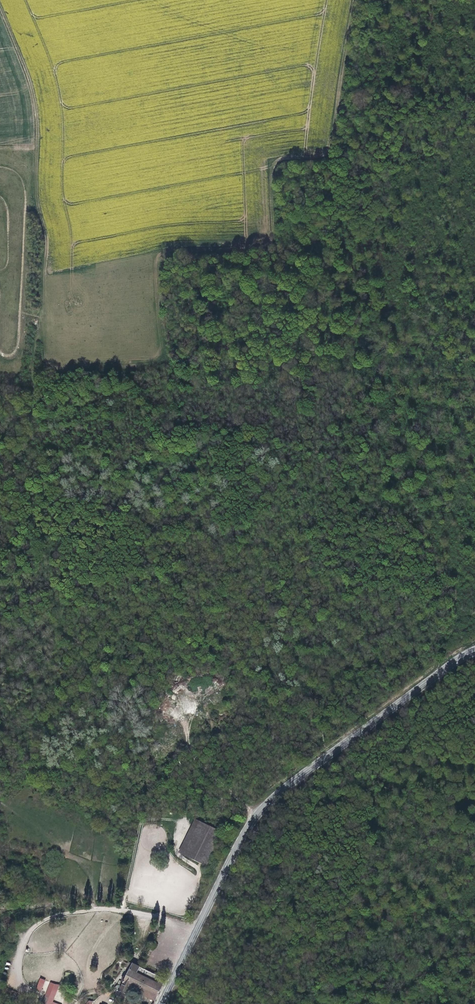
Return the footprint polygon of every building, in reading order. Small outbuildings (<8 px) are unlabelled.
[(183,854),(199,820),(194,818),(177,851),(183,854)] [(222,831),(199,820),(183,854),(206,865),(222,831)] [(154,999),(164,978),(131,962),(125,975),(122,980),(115,994),(122,997),(127,986),(133,989),(132,991),(131,992),(131,994),(132,995),(134,995),(135,994),(135,992),(135,991),(154,999)] [(45,981),(40,978),(35,990),(40,992),(45,981)] [(52,1002),(58,985),(50,982),(42,1003),(57,1003),(52,1002)]
